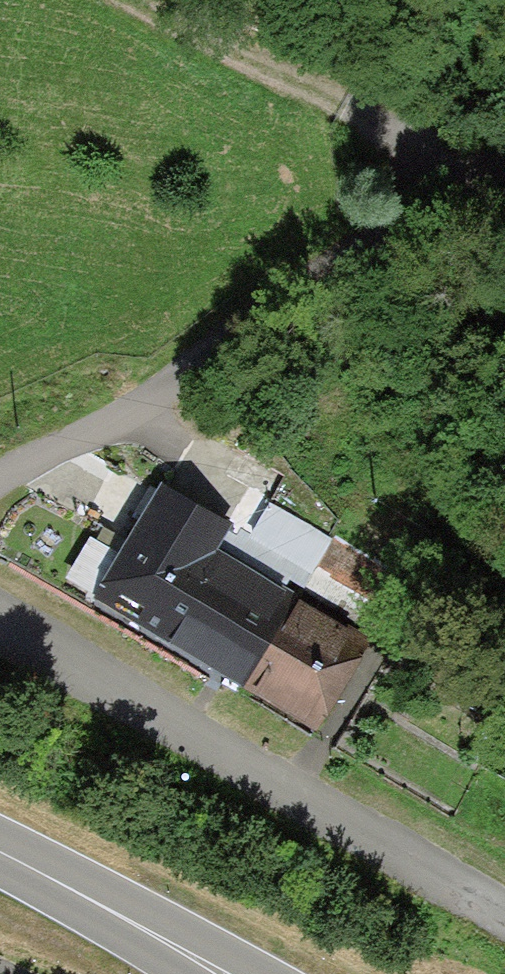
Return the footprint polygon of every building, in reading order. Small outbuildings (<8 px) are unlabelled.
[(286,610),(208,560),(227,530),(158,486),(83,604),(229,698),(286,610)] [(283,534),(267,571),(317,593),(333,556),(283,534)] [(286,610),(229,698),(303,744),(359,657),(286,610)]
